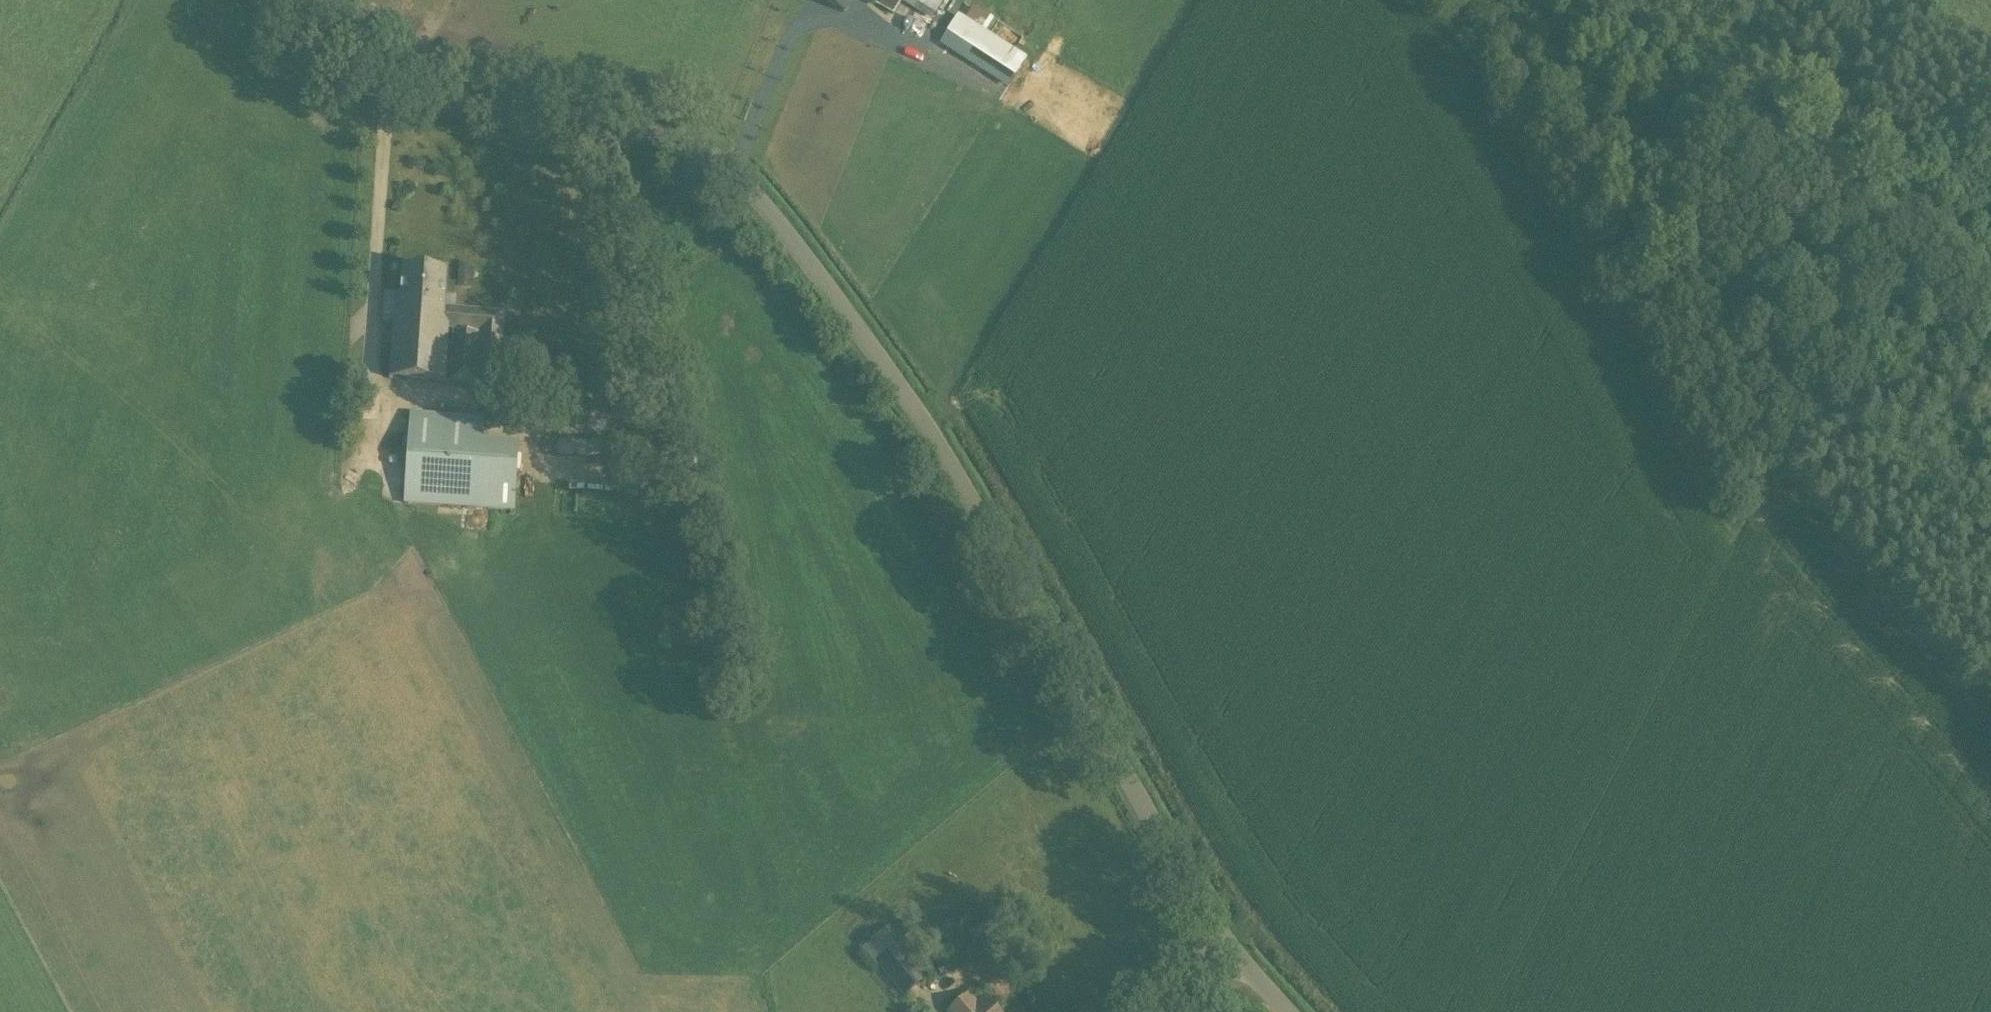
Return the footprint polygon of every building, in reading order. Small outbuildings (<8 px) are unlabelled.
[(845,10),(849,0),(818,0),(845,10)] [(931,20),(943,0),(876,0),(875,2),(892,14),(901,1),(931,20)] [(941,45),(1008,88),(1027,58),(958,16),(941,45)] [(445,382),(449,329),(453,329),(450,383),(478,385),(500,386),(505,312),(456,309),(457,296),(455,296),(456,284),(446,283),(447,269),(404,267),(402,301),(386,300),(386,308),(396,308),(391,379),(445,382)] [(457,289),(473,290),(474,268),(459,267),(457,289)] [(484,440),(485,416),(411,413),(405,502),(515,510),(519,442),(484,440)] [(865,950),(902,997),(931,974),(893,928),(865,950)] [(985,999),(980,1004),(970,992),(947,1011),(996,1011),(985,999)]
